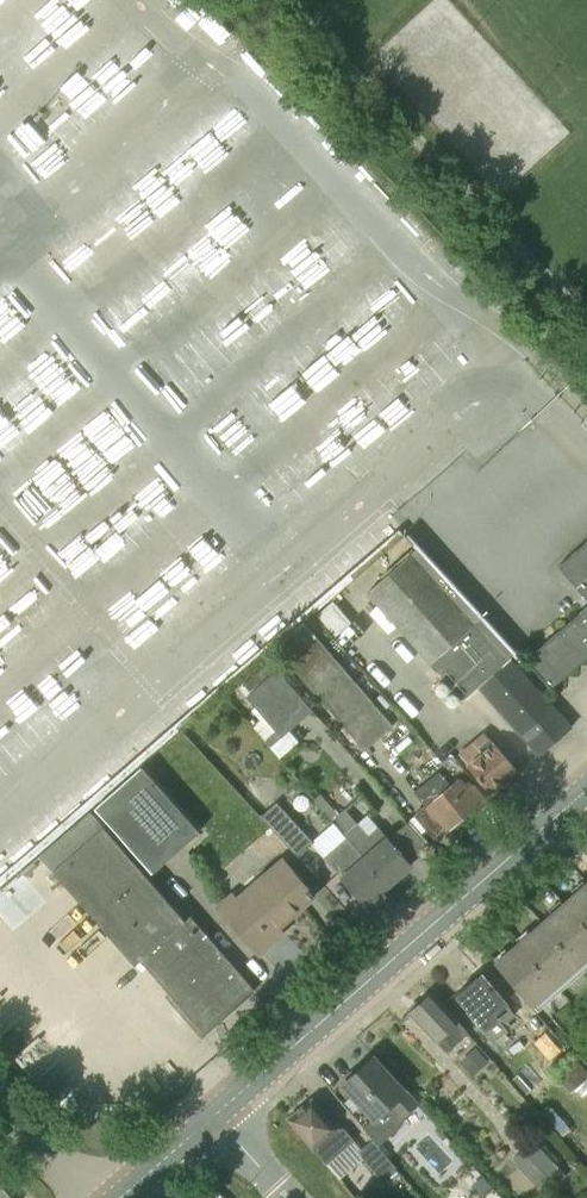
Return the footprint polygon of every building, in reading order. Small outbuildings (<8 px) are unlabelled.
[(560,567),(586,598),(586,543),(560,567)] [(479,687),(541,753),(570,727),(510,659),(513,656),(414,551),(367,593),(429,666),(451,646),(484,683),(479,687)] [(333,601),(318,613),(336,634),(351,621),(333,601)] [(527,660),(552,688),(586,657),(586,607),(527,660)] [(366,750),(394,726),(318,636),(289,660),(366,750)] [(244,684),(252,692),(275,672),(267,663),(244,684)] [(278,669),(275,672),(252,692),(247,697),(278,731),(283,736),(314,709),(278,669)] [(283,736),(278,731),(267,741),(272,746),(283,736)] [(476,744),(461,756),(493,793),(494,792),(496,795),(509,785),(506,782),(518,772),(488,737),(478,746),(476,744)] [(154,872),(201,831),(143,766),(97,806),(154,872)] [(450,787),(438,774),(416,792),(427,806),(448,831),(486,800),(470,781),(466,784),(461,777),(450,787)] [(300,857),(315,842),(278,802),(262,816),(300,857)] [(332,820),(347,837),(388,885),(412,864),(379,826),(369,834),(346,808),(332,820)] [(186,920),(103,826),(90,811),(39,854),(136,964),(141,959),(203,1030),(253,986),(191,916),(186,920)] [(366,904),(388,885),(347,837),(325,856),(366,904)] [(259,953),(284,931),(279,926),(314,894),(283,859),(238,899),(242,903),(227,917),(259,953)] [(586,961),(586,883),(496,963),(535,1007),(586,961)] [(496,1040),(508,1030),(504,1025),(516,1016),(506,1005),(508,1004),(483,974),(458,995),(496,1040)] [(468,1033),(432,994),(428,997),(424,997),(420,1000),(420,1004),(411,1012),(448,1052),(468,1033)] [(573,1054),(553,1071),(571,1092),(576,1088),(586,1099),(586,1098),(586,1071),(573,1054)] [(403,1116),(417,1103),(374,1057),(344,1084),(375,1118),(391,1103),(403,1116)] [(430,1104),(436,1098),(430,1091),(424,1097),(430,1104)] [(338,1129),(313,1099),(291,1118),(315,1148),(328,1164),(354,1142),(340,1127),(338,1129)] [(554,1125),(562,1118),(552,1106),(543,1113),(554,1125)] [(358,1153),(363,1160),(381,1180),(395,1168),(372,1141),(358,1153)] [(524,1151),(548,1178),(550,1176),(559,1168),(535,1141),(524,1151)] [(538,1188),(548,1178),(524,1151),(513,1160),(538,1188)] [(559,1168),(550,1176),(558,1184),(567,1176),(559,1168)] [(483,1177),(476,1183),(483,1191),(490,1184),(483,1177)] [(0,1183),(0,1197),(13,1197),(0,1183)]
